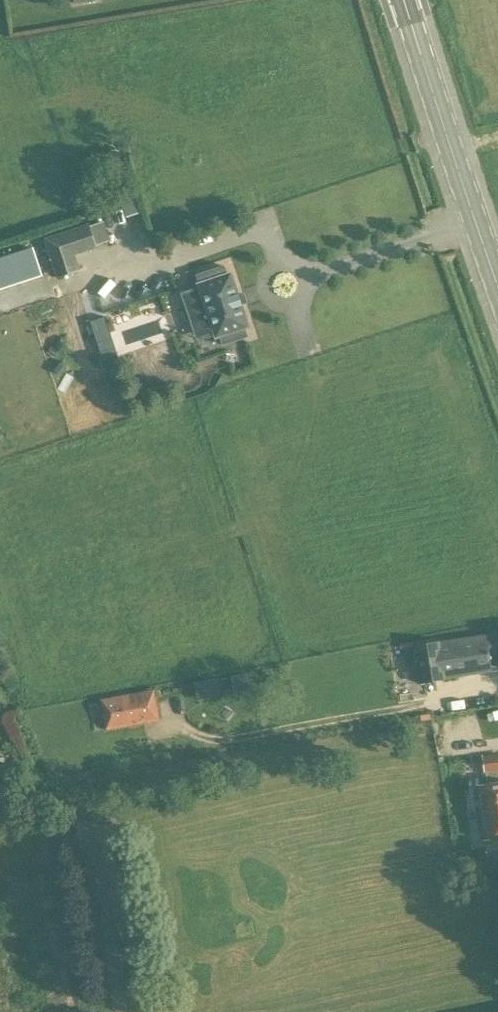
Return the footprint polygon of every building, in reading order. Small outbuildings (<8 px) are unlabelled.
[(72,254),(94,247),(87,226),(45,240),(57,277),(77,270),(72,254)] [(0,278),(0,289),(40,275),(37,266),(0,278)] [(243,328),(247,327),(229,273),(226,275),(223,266),(195,275),(198,284),(197,284),(198,288),(189,291),(204,337),(214,334),(215,338),(219,336),(222,345),(246,337),(243,328)] [(497,671),(497,632),(412,645),(418,684),(497,671)] [(99,699),(105,730),(159,720),(153,689),(99,699)] [(488,786),(478,787),(484,837),(497,836),(497,754),(482,756),(485,774),(486,774),(488,786)]
